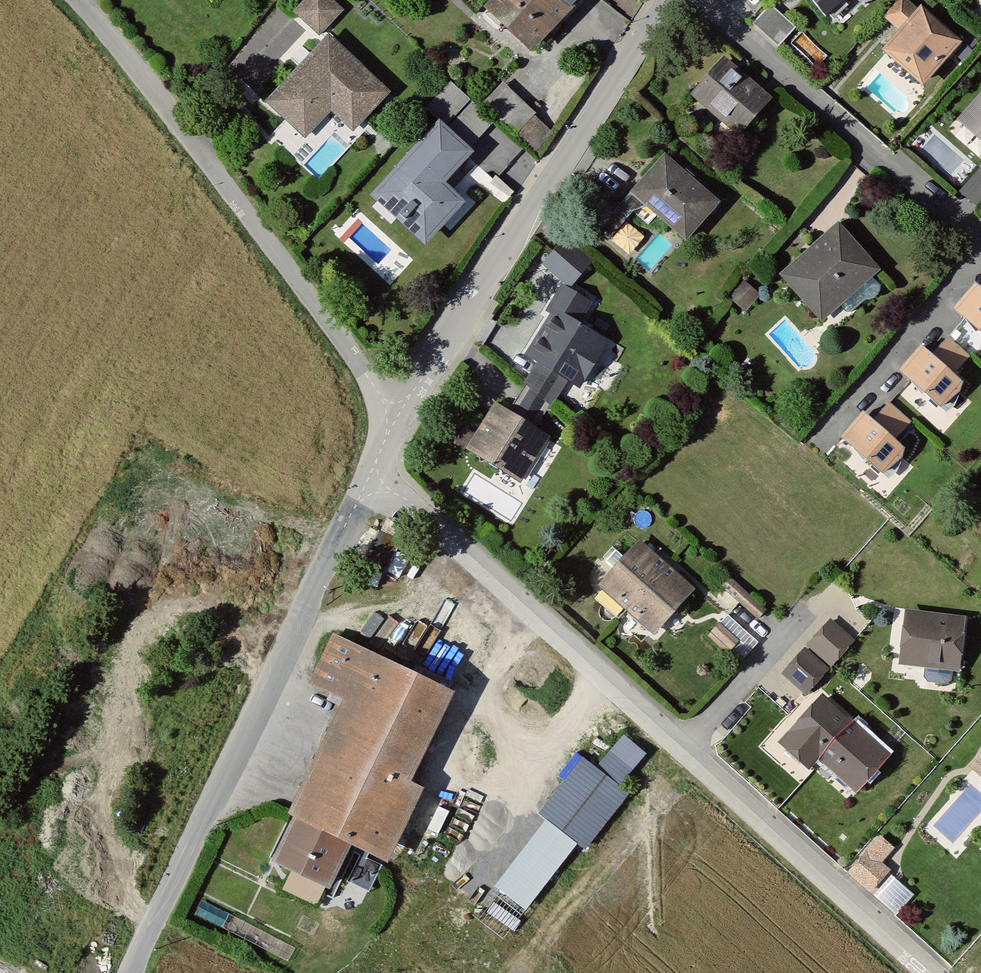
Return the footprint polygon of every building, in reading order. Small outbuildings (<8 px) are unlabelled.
[(330,0),(308,0),(297,11),(319,32),(341,10),(330,0)] [(485,10),(530,52),(578,0),(495,0),(485,10)] [(832,15),(846,0),(816,0),(832,15)] [(906,33),(924,12),(909,0),(903,0),(888,18),(891,20),(906,33)] [(797,28),(772,4),(754,24),(779,47),(797,28)] [(960,43),(924,12),(906,33),(890,52),(927,83),(960,43)] [(386,92),(329,39),(270,101),(305,134),(331,106),(353,127),(386,92)] [(769,100),(724,63),(695,97),(740,135),(769,100)] [(454,79),(432,102),(473,143),(496,121),(454,79)] [(535,113),(504,84),(485,104),(516,133),(533,114),(535,113)] [(965,120),(980,134),(980,103),(965,120)] [(535,152),(553,133),(533,114),(516,133),(535,152)] [(471,148),(437,116),(365,193),(424,248),(467,202),(442,179),(471,148)] [(719,204),(665,155),(622,202),(602,208),(589,222),(608,238),(634,209),(649,221),(659,210),(689,237),(719,204)] [(963,191),(978,205),(980,202),(980,172),(963,191)] [(878,269),(836,222),(780,271),(822,318),(878,269)] [(592,262),(563,237),(541,262),(570,287),(592,262)] [(554,311),(527,355),(541,364),(567,380),(580,388),(607,344),(577,326),(592,302),(562,283),(547,307),(554,311)] [(759,295),(746,283),(732,298),(746,310),(759,295)] [(978,285),(957,309),(980,329),(980,288),(978,285)] [(964,382),(922,346),(901,370),(942,407),(964,382)] [(567,380),(541,364),(510,414),(536,430),(567,380)] [(496,405),(467,451),(520,485),(549,438),(536,430),(510,414),(496,405)] [(906,448),(865,412),(842,439),(883,474),(906,448)] [(474,431),(455,420),(446,435),(464,447),(474,431)] [(398,539),(375,528),(360,561),(383,571),(398,539)] [(696,592),(640,542),(599,589),(655,638),(696,592)] [(415,557),(399,549),(388,572),(404,580),(415,557)] [(731,579),(723,588),(760,621),(768,612),(731,579)] [(963,617),(907,611),(901,660),(957,667),(963,617)] [(851,638),(830,619),(807,645),(829,664),(851,638)] [(741,642),(720,625),(712,635),(733,652),(741,642)] [(448,688),(337,636),(315,681),(349,696),(344,708),(295,810),(300,812),(279,857),(328,880),(349,837),(361,842),(369,846),(386,854),(419,786),(405,779),(448,688)] [(826,667),(804,648),(783,672),(805,691),(826,667)] [(885,753),(821,696),(781,741),(807,764),(816,753),(855,787),(885,753)] [(623,734),(594,765),(617,783),(644,752),(623,734)] [(581,755),(536,812),(543,817),(575,842),(583,848),(627,791),(617,783),(594,765),(581,755)] [(575,842),(543,817),(469,914),(500,939),(575,842)] [(891,847),(880,836),(849,871),(869,889),(886,869),(878,862),(891,847)] [(369,890),(381,865),(364,857),(369,846),(361,842),(355,854),(359,856),(348,880),(369,890)]
